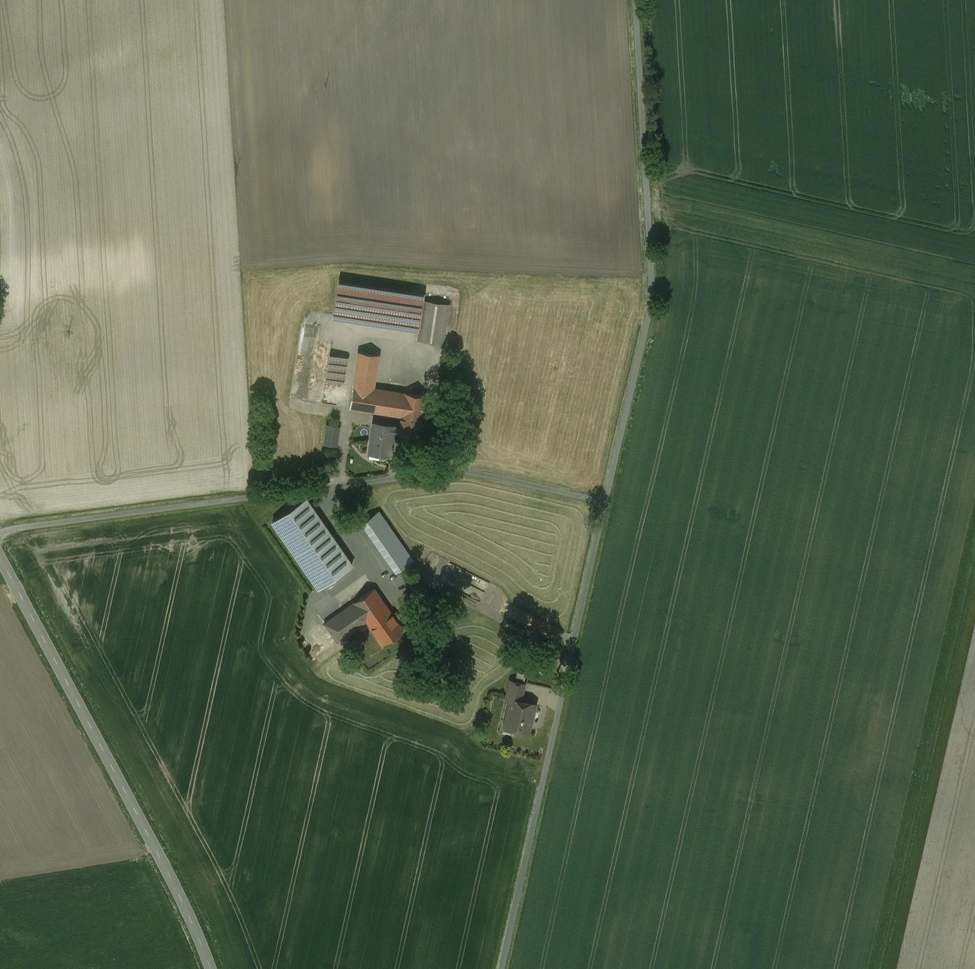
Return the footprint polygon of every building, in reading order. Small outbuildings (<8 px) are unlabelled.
[(424,301),(426,293),(422,292),(339,280),(334,318),(420,331),(418,341),(443,344),(449,304),(424,301)] [(350,408),(402,416),(400,426),(399,434),(399,435),(419,438),(426,396),(405,392),(405,393),(374,388),(379,355),(359,351),(350,408)] [(395,425),(373,422),(369,452),(391,455),(394,433),(399,434),(400,426),(395,426),(395,425)] [(339,427),(327,426),(325,443),(337,445),(339,427)] [(319,588),(352,565),(306,498),(273,522),(319,588)] [(379,512),(362,523),(396,572),(413,560),(379,512)] [(367,621),(387,607),(374,588),(340,612),(332,599),(316,610),(337,642),(367,621)] [(387,607),(367,621),(383,644),(403,630),(387,607)] [(506,698),(511,699),(521,701),(525,684),(510,680),(506,698)] [(505,726),(513,727),(514,730),(518,731),(520,729),(528,731),(531,719),(532,720),(534,711),(533,711),(535,704),(521,701),(511,699),(505,726)]
